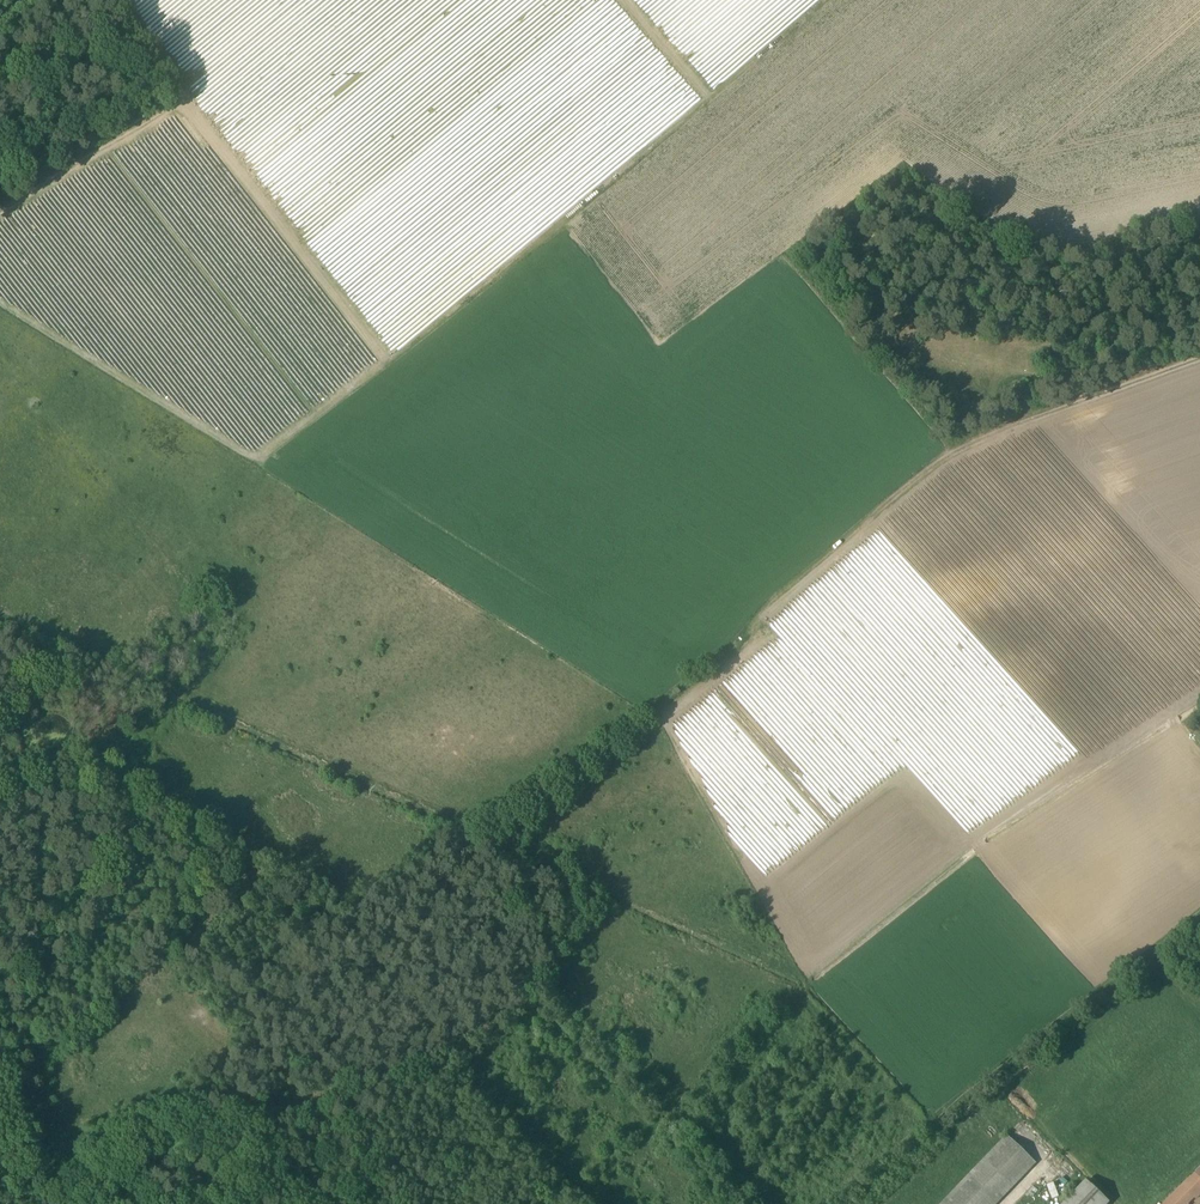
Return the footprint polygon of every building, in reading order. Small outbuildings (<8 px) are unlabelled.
[(1036,1163),(1007,1135),(941,1203),(997,1203),(1036,1163)] [(1086,1180),(1063,1203),(1109,1203),(1110,1203),(1086,1180)]
